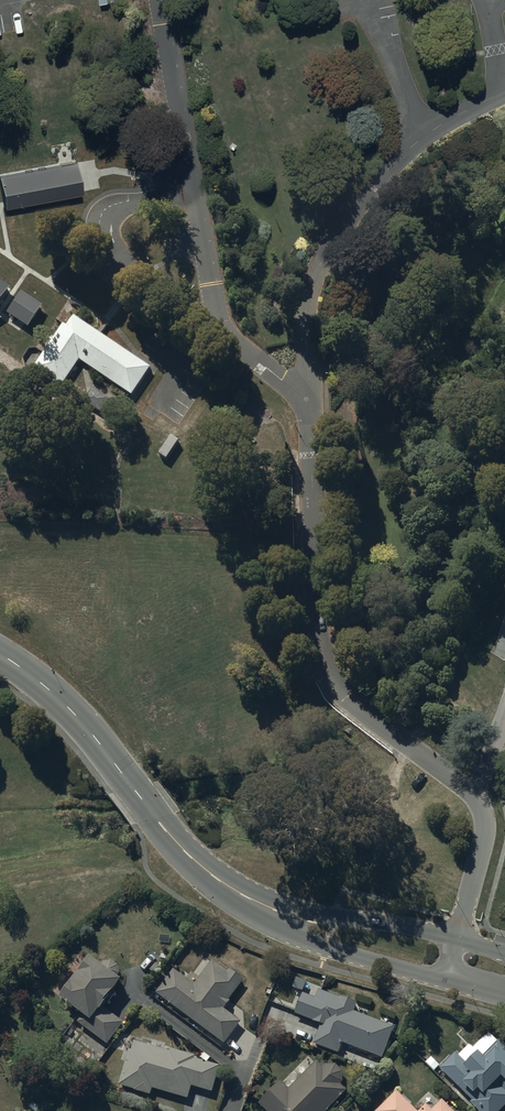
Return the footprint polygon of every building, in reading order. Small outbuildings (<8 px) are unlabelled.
[(5,207),(82,192),(76,159),(0,174),(0,182),(5,207)] [(10,291),(0,284),(0,305),(10,291)] [(20,290),(5,312),(28,327),(42,305),(20,290)] [(33,364),(38,368),(36,371),(60,388),(79,361),(131,396),(151,366),(70,310),(33,364)] [(92,388),(83,401),(100,412),(109,398),(92,388)] [(89,962),(58,1002),(80,1019),(77,1024),(106,1046),(123,1025),(103,1010),(106,1006),(108,1008),(117,996),(112,993),(119,984),(115,981),(119,975),(118,967),(110,963),(103,964),(99,969),(89,962)] [(212,962),(198,981),(194,986),(173,970),(155,995),(224,1046),(241,1023),(224,1011),(230,1003),(229,1002),(243,982),(229,971),(227,973),(212,962)] [(303,995),(294,1015),(321,1026),(313,1046),(337,1056),(342,1044),(381,1060),(394,1029),(354,1014),(357,1005),(319,991),(316,1000),(303,995)] [(469,1104),(476,1110),(502,1110),(504,1108),(504,1041),(503,1040),(498,1045),(488,1035),(473,1051),(468,1046),(458,1057),(456,1055),(440,1071),(460,1090),(462,1088),(474,1099),(469,1104)] [(128,1051),(118,1087),(150,1097),(152,1091),(187,1101),(191,1088),(212,1094),(219,1068),(194,1061),(195,1058),(170,1050),(169,1053),(132,1043),(130,1052),(128,1051)] [(258,1105),(264,1110),(329,1110),(347,1095),(339,1087),(343,1084),(342,1073),(336,1067),(325,1067),(323,1069),(317,1062),(289,1090),(281,1083),(258,1105)] [(377,1110),(415,1110),(396,1092),(377,1110)] [(441,1102),(432,1110),(451,1110),(441,1102)]
